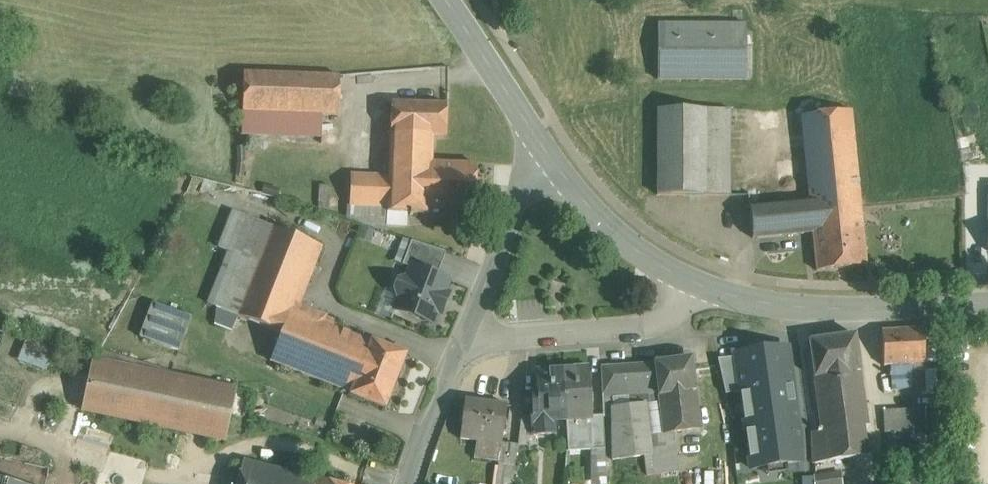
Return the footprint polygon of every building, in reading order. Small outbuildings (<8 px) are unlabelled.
[(747,25),(657,24),(658,79),(747,80),(747,25)] [(244,72),(242,133),(322,136),(323,115),(339,116),(340,76),(244,72)] [(430,209),(432,163),(430,134),(446,138),(447,103),(392,102),(389,176),(351,175),(351,205),(387,206),(387,212),(410,213),(410,216),(413,216),(413,213),(430,214),(430,209)] [(730,109),(658,109),(658,195),(731,195),(730,109)] [(852,111),(802,116),(810,201),(812,226),(862,222),(852,111)] [(322,136),(242,133),(242,142),(322,145),(322,136)] [(968,136),(960,138),(963,150),(971,148),(968,136)] [(477,164),(432,163),(430,209),(475,211),(477,164)] [(319,186),(318,209),(329,210),(330,187),(319,186)] [(810,201),(750,207),(753,239),(813,233),(812,227),(812,226),(810,201)] [(347,205),(347,220),(387,233),(387,212),(387,206),(351,205),(347,205)] [(812,226),(812,227),(813,233),(817,271),(867,266),(862,222),(812,226)] [(273,227),(238,316),(281,334),(294,304),(317,245),(273,227)] [(472,239),(467,237),(464,247),(470,249),(472,239)] [(446,253),(412,241),(403,265),(411,268),(412,267),(437,276),(446,253)] [(437,276),(412,267),(411,268),(407,279),(405,278),(399,281),(395,290),(398,297),(400,297),(396,309),(433,323),(437,311),(441,313),(448,294),(444,293),(449,281),(437,276)] [(191,318),(153,304),(141,338),(179,352),(191,318)] [(294,304),(281,334),(270,361),(351,393),(371,343),(323,324),(326,316),(294,304)] [(219,308),(214,321),(232,328),(236,314),(219,308)] [(0,329),(0,356),(43,372),(52,348),(0,329)] [(923,329),(882,331),(884,367),(892,366),(892,374),(890,374),(890,376),(892,376),(893,390),(913,389),(911,364),(925,364),(923,329)] [(856,335),(809,341),(814,378),(861,371),(856,335)] [(407,354),(372,341),(371,343),(351,393),(350,395),(386,409),(407,354)] [(802,464),(791,344),(725,350),(729,392),(746,390),(753,468),(802,464)] [(692,358),(655,363),(655,364),(660,405),(664,434),(674,433),(701,429),(692,358)] [(234,390),(95,362),(84,411),(223,440),(234,390)] [(650,440),(646,405),(652,404),(653,406),(660,405),(655,364),(612,367),(612,372),(614,408),(612,409),(613,444),(650,440)] [(589,368),(563,370),(566,419),(568,451),(570,451),(570,443),(592,442),(593,442),(591,416),(589,368)] [(563,370),(538,371),(539,397),(534,397),(535,413),(534,413),(534,416),(536,415),(537,435),(555,434),(554,420),(566,419),(563,370)] [(861,371),(814,378),(821,430),(818,430),(818,431),(818,433),(864,426),(868,426),(861,371)] [(612,372),(601,373),(603,409),(612,409),(614,408),(612,372)] [(507,405),(465,400),(460,439),(477,441),(501,445),(502,445),(502,443),(507,405)] [(675,445),(674,437),(674,433),(664,434),(660,405),(653,406),(652,404),(646,405),(650,440),(652,448),(675,445)] [(914,409),(896,410),(897,432),(915,431),(914,409)] [(926,409),(914,409),(915,431),(926,431),(926,409)] [(896,410),(884,411),(885,433),(897,432),(896,410)] [(534,416),(522,416),(518,445),(538,445),(537,435),(536,415),(534,416)] [(592,450),(605,449),(604,416),(591,416),(593,442),(592,442),(592,450)] [(864,426),(818,433),(818,431),(812,432),(813,464),(868,456),(864,426)] [(652,448),(650,440),(613,444),(614,476),(626,475),(625,459),(645,456),(652,455),(652,448)] [(475,460),(499,463),(501,445),(477,441),(475,460)] [(570,443),(570,451),(592,450),(592,442),(570,443)] [(501,445),(499,463),(497,483),(512,483),(517,446),(502,443),(502,445),(501,445)] [(679,471),(675,445),(652,448),(652,455),(645,456),(647,476),(679,471)] [(605,449),(592,450),(592,479),(607,478),(605,449)] [(272,453),(268,468),(244,461),(237,483),(315,483),(316,480),(311,479),(315,464),(272,453)] [(814,477),(814,483),(843,483),(841,473),(814,477)]
